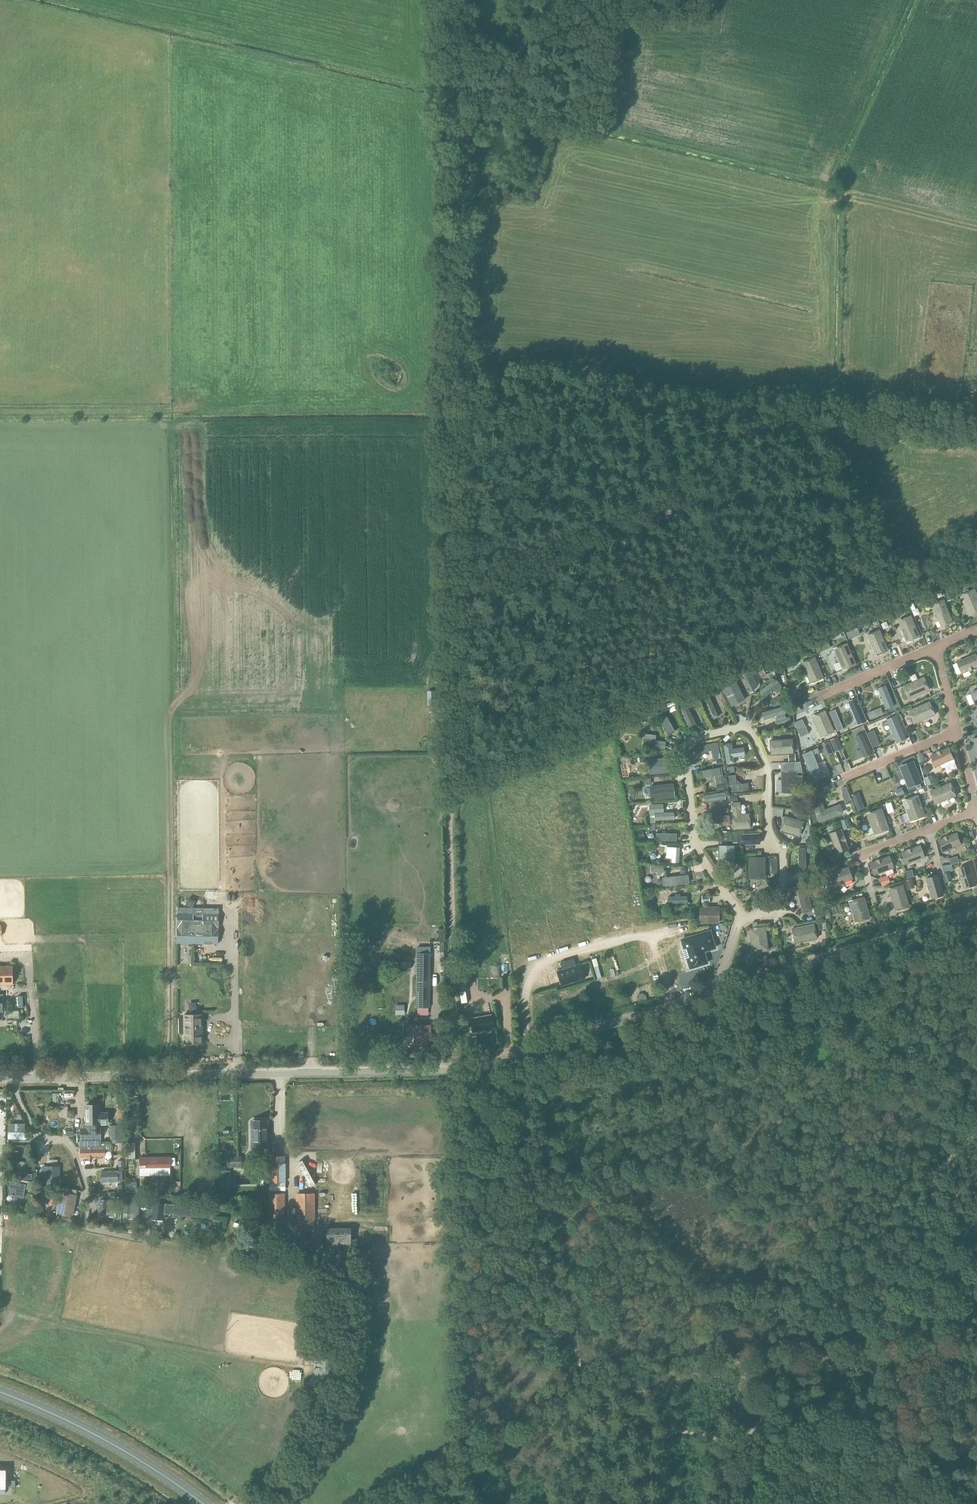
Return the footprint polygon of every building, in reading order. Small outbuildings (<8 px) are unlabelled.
[(951,586),(943,589),(948,600),(956,597),(951,586)] [(961,593),(970,615),(976,612),(976,592),(975,587),(961,593)] [(945,597),(931,603),(940,627),(954,621),(945,597)] [(911,614),(897,620),(906,642),(920,636),(911,614)] [(883,619),(877,623),(880,629),(887,625),(883,619)] [(879,628),(865,634),(874,655),(888,649),(879,628)] [(853,654),(862,652),(860,641),(850,643),(853,654)] [(847,642),(833,647),(842,669),(856,663),(847,642)] [(957,662),(962,674),(976,668),(976,655),(976,654),(957,662)] [(815,655),(801,661),(810,682),(824,677),(815,655)] [(751,672),(743,676),(751,692),(753,691),(757,685),(751,672)] [(902,685),(908,699),(930,690),(924,676),(902,685)] [(775,679),(759,691),(764,698),(780,685),(775,679)] [(735,680),(721,687),(731,707),(745,700),(735,680)] [(885,684),(877,687),(886,709),(894,706),(885,684)] [(707,692),(699,695),(710,722),(718,718),(707,692)] [(778,697),(771,701),(774,707),(781,702),(778,697)] [(857,697),(847,701),(857,724),(867,720),(857,697)] [(907,709),(913,723),(935,714),(929,700),(907,709)] [(686,702),(678,706),(688,729),(697,726),(686,702)] [(761,713),(763,720),(784,714),(782,706),(761,713)] [(825,710),(811,715),(820,736),(834,730),(825,710)] [(962,722),(968,721),(965,711),(959,712),(962,722)] [(664,713),(655,717),(667,736),(675,732),(664,713)] [(896,715),(886,719),(896,742),(905,738),(896,715)] [(862,732),(854,735),(863,757),(871,754),(862,732)] [(656,735),(644,734),(644,739),(643,739),(642,747),(662,749),(663,741),(655,740),(656,735)] [(792,739),(769,740),(770,755),(793,754),(792,739)] [(717,742),(694,746),(695,754),(710,751),(712,760),(720,759),(717,742)] [(732,743),(723,744),(726,765),(735,763),(734,758),(745,756),(743,747),(732,749),(732,743)] [(950,747),(930,755),(935,767),(955,759),(950,747)] [(811,750),(802,753),(812,781),(822,777),(811,750)] [(667,758),(647,760),(649,775),(669,773),(667,758)] [(899,766),(908,787),(922,782),(913,760),(899,766)] [(801,762),(780,763),(781,793),(797,793),(796,773),(801,772),(801,762)] [(734,766),(735,773),(743,773),(743,765),(734,766)] [(721,767),(699,772),(700,779),(714,776),(715,785),(724,783),(721,767)] [(735,775),(727,775),(729,792),(748,791),(747,783),(736,784),(735,775)] [(951,782),(931,789),(936,804),(956,796),(951,782)] [(672,783),(649,786),(651,800),(674,798),(672,783)] [(724,793),(704,796),(705,803),(725,800),(724,793)] [(851,796),(857,811),(865,809),(859,793),(851,796)] [(902,800),(909,820),(925,815),(918,795),(902,800)] [(820,798),(812,801),(819,821),(843,813),(840,803),(824,809),(820,798)] [(740,802),(731,803),(732,830),(750,829),(749,814),(740,814),(740,802)] [(662,804),(648,805),(648,814),(650,814),(650,823),(655,823),(655,821),(674,820),(673,812),(663,813),(662,804)] [(866,814),(873,833),(889,828),(882,808),(866,814)] [(803,822),(784,816),(779,832),(798,838),(803,822)] [(841,829),(829,833),(836,854),(849,849),(841,829)] [(957,832),(937,840),(942,853),(962,845),(957,832)] [(760,833),(742,834),(742,845),(760,844),(760,833)] [(920,845),(900,852),(905,865),(925,858),(920,845)] [(734,846),(718,846),(718,867),(734,867),(734,846)] [(679,848),(666,847),(665,854),(666,854),(666,858),(671,859),(670,863),(678,863),(679,848)] [(805,849),(798,849),(798,865),(806,865),(805,849)] [(889,856),(869,863),(874,876),(894,868),(889,856)] [(958,856),(950,858),(952,865),(960,862),(958,856)] [(766,858),(749,858),(749,880),(766,879),(766,858)] [(663,864),(650,866),(651,873),(657,873),(657,876),(661,876),(664,871),(663,864)] [(958,868),(964,889),(976,885),(971,865),(958,868)] [(848,867),(828,874),(833,887),(852,879),(848,867)] [(662,878),(663,886),(689,883),(688,875),(662,878)] [(888,875),(879,877),(881,886),(890,883),(888,875)] [(938,875),(925,879),(931,899),(944,895),(938,875)] [(805,886),(795,888),(802,914),(812,911),(805,886)] [(890,893),(895,912),(906,909),(901,890),(890,893)] [(668,897),(668,904),(687,904),(687,896),(680,896),(680,894),(674,894),(674,897),(668,897)] [(864,896),(848,901),(854,923),(870,918),(864,896)] [(718,907),(699,907),(699,924),(719,924),(718,907)] [(179,943),(219,943),(219,908),(179,908),(179,943)] [(825,922),(818,923),(819,930),(826,928),(825,922)] [(813,924),(790,929),(793,944),(816,939),(813,924)] [(749,929),(752,954),(767,952),(764,927),(749,929)] [(690,968),(707,963),(704,951),(715,948),(710,931),(681,940),(690,968)] [(667,943),(672,960),(685,956),(680,939),(667,943)] [(417,953),(417,1008),(419,1008),(429,1008),(430,1008),(430,954),(417,953)] [(561,985),(585,978),(581,964),(557,972),(561,985)] [(13,983),(12,967),(0,967),(0,983),(13,983)] [(639,996),(638,997),(639,1001),(647,999),(646,994),(643,995),(643,993),(639,994),(639,996)] [(184,1015),(185,1044),(202,1043),(201,1014),(184,1015)] [(494,1028),(491,1014),(471,1018),(473,1032),(483,1030),(483,1031),(484,1031),(485,1032),(487,1032),(488,1031),(489,1031),(490,1030),(491,1030),(491,1029),(491,1028),(494,1028)] [(430,1048),(430,1026),(405,1026),(406,1041),(414,1041),(414,1048),(430,1048)] [(80,1149),(81,1149),(81,1156),(112,1155),(112,1145),(105,1145),(105,1148),(100,1148),(100,1123),(107,1123),(107,1112),(99,1113),(99,1105),(86,1105),(87,1124),(81,1124),(81,1140),(80,1140),(80,1149)] [(265,1143),(266,1121),(253,1120),(253,1127),(252,1127),(251,1142),(265,1143)] [(20,1125),(14,1125),(14,1131),(9,1131),(9,1140),(20,1140),(20,1125)] [(123,1142),(122,1125),(110,1125),(111,1143),(123,1142)] [(17,1162),(17,1151),(12,1151),(12,1170),(18,1170),(18,1168),(21,1168),(21,1174),(28,1174),(28,1162),(17,1162)] [(227,1166),(242,1165),(241,1156),(227,1156),(227,1166)] [(270,1181),(285,1181),(285,1156),(270,1156),(270,1181)] [(170,1157),(139,1158),(139,1174),(170,1175),(170,1157)] [(303,1174),(303,1186),(309,1186),(310,1159),(296,1159),(295,1174),(303,1174)] [(60,1181),(60,1166),(47,1166),(47,1181),(60,1181)] [(124,1182),(123,1170),(101,1171),(102,1183),(124,1182)] [(26,1185),(10,1181),(8,1188),(10,1188),(9,1195),(23,1198),(25,1189),(27,1189),(32,1190),(34,1182),(28,1181),(28,1185),(26,1185)] [(41,1196),(40,1196),(39,1199),(40,1200),(40,1202),(48,1204),(51,1193),(52,1193),(53,1190),(43,1188),(42,1189),(41,1196)] [(60,1192),(56,1212),(72,1215),(76,1195),(60,1192)] [(296,1227),(314,1227),(314,1193),(296,1193),(296,1227)] [(125,1194),(124,1213),(132,1214),(134,1195),(125,1194)] [(269,1228),(285,1228),(285,1195),(268,1195),(269,1228)] [(100,1199),(97,1215),(106,1217),(107,1210),(114,1211),(115,1201),(100,1199)] [(174,1215),(175,1204),(153,1202),(152,1210),(148,1209),(147,1218),(164,1220),(165,1214),(174,1215)] [(206,1218),(207,1207),(175,1204),(174,1215),(206,1218)] [(322,1249),(348,1248),(348,1235),(322,1235),(322,1249)] [(353,1275),(352,1256),(344,1257),(344,1275),(353,1275)] [(314,1358),(314,1364),(322,1365),(321,1379),(322,1379),(322,1385),(331,1386),(331,1379),(332,1359),(314,1358)]
